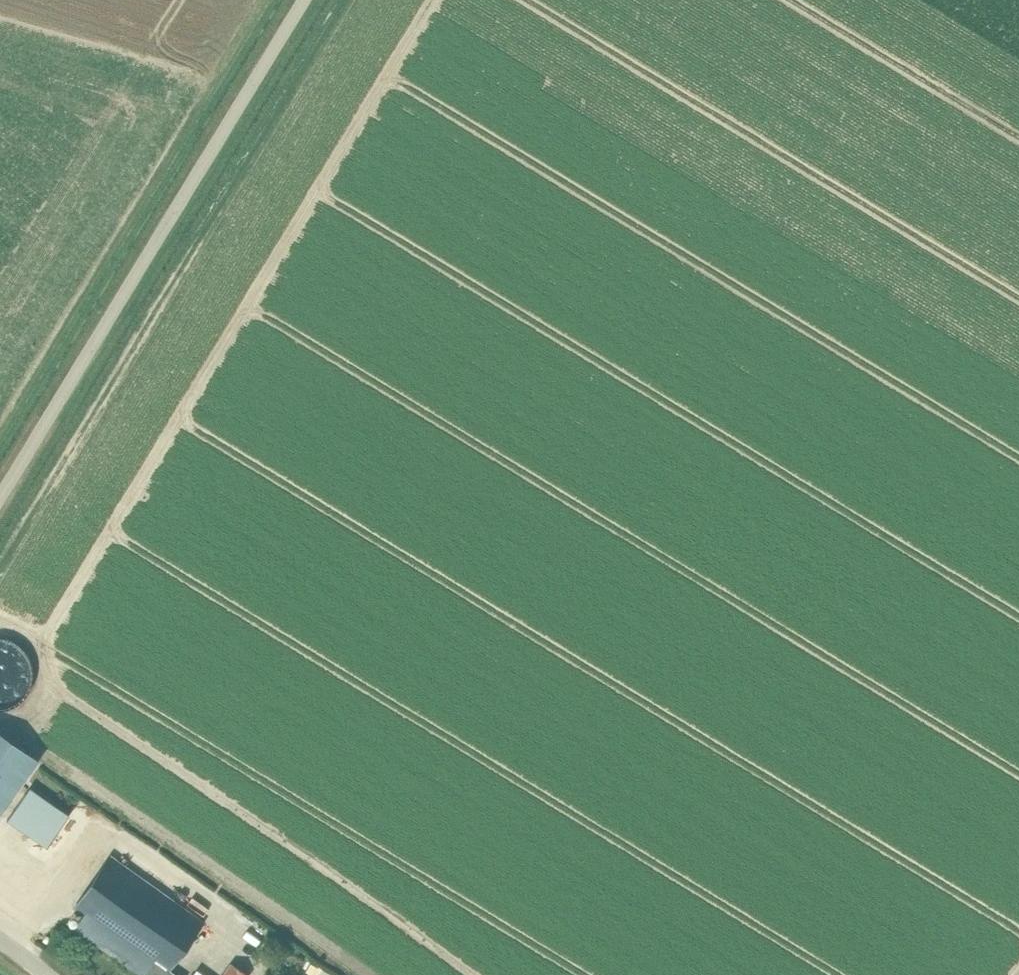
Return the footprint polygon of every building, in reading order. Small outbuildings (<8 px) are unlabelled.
[(23,783),(37,763),(0,738),(0,816),(23,783)] [(70,814),(31,786),(8,819),(47,847),(70,814)] [(63,860),(74,843),(85,826),(70,814),(47,847),(63,860)] [(169,969),(203,922),(111,857),(75,908),(166,972),(164,974),(177,974),(169,969)] [(233,965),(225,974),(247,974),(233,965)]
